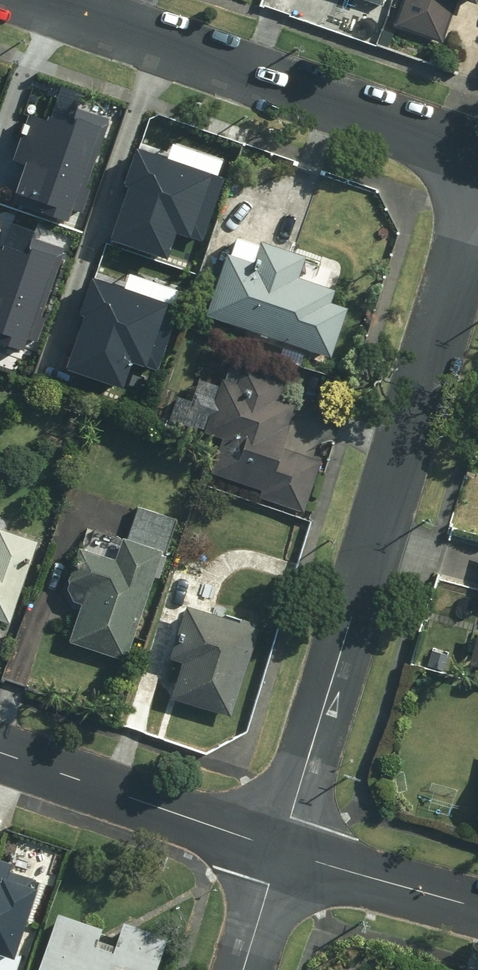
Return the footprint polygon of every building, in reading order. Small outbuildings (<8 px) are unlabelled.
[(394,28),(435,43),(449,2),(463,7),(466,0),(404,0),(394,28)] [(37,144),(19,196),(76,216),(114,109),(60,91),(52,113),(34,107),(24,134),(37,144)] [(202,235),(223,172),(141,145),(111,232),(167,251),(176,226),(202,235)] [(26,341),(59,242),(39,235),(33,253),(0,242),(0,333),(26,341)] [(300,262),(253,246),(247,266),(220,258),(200,317),(328,360),(345,310),(329,304),(332,295),(293,282),(300,262)] [(154,362),(176,291),(95,266),(66,362),(125,380),(133,356),(154,362)] [(320,462),(277,448),(291,406),(269,399),(275,382),(239,370),(233,387),(220,383),(202,436),(219,442),(206,481),(303,513),(320,462)] [(6,625),(32,543),(0,533),(0,623),(6,625)] [(118,541),(111,564),(73,552),(63,585),(82,591),(65,645),(124,663),(158,554),(118,541)] [(164,662),(180,666),(169,701),(226,719),(253,631),(181,608),(164,662)] [(473,632),(464,668),(477,671),(477,633),(473,632)] [(0,864),(0,959),(7,961),(32,880),(6,872),(8,866),(0,864)] [(52,916),(35,969),(151,969),(162,939),(119,925),(109,955),(91,949),(97,930),(52,916)]
